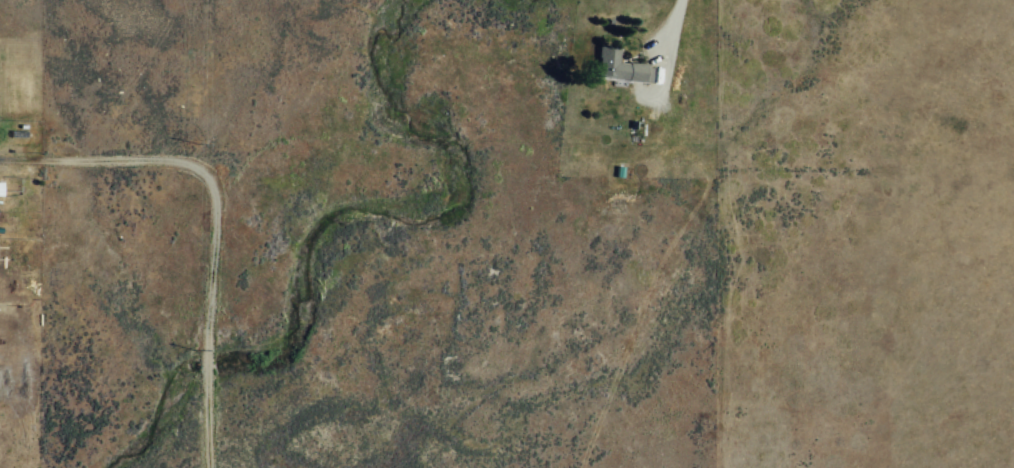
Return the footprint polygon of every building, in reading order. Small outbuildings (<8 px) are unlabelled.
[(645,80),(645,63),(618,63),(618,49),(597,49),(597,79),(645,80)]
